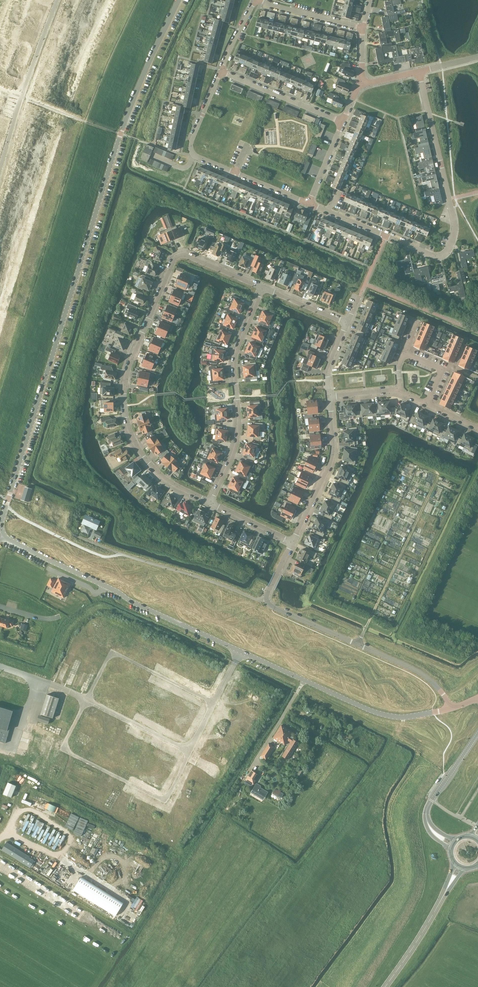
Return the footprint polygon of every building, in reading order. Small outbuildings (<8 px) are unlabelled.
[(357,2),(347,0),(345,0),(344,5),(360,10),(361,6),(356,5),(357,2)] [(391,0),(384,2),(387,14),(388,16),(397,15),(402,14),(401,10),(393,12),(392,6),(401,4),(400,0),(393,0),(391,0)] [(225,5),(224,8),(224,9),(231,11),(233,5),(225,3),(226,2),(222,1),(221,3),(225,5)] [(343,11),(350,13),(351,13),(352,11),(359,13),(360,10),(344,5),(343,11)] [(222,14),(222,15),(229,17),(231,11),(224,9),(224,8),(220,7),(219,9),(223,10),(222,14)] [(228,23),(229,17),(222,15),(222,14),(218,13),(218,15),(222,16),(221,21),(223,22),(228,23)] [(281,21),(283,16),(279,15),(277,23),(275,23),(273,31),(279,32),(281,24),(281,21)] [(398,20),(397,15),(388,16),(382,18),(384,29),(385,32),(391,31),(389,22),(398,20)] [(214,25),(214,26),(221,28),(223,22),(221,21),(216,20),(216,19),(212,18),(211,20),(215,21),(214,25)] [(286,26),(284,34),(290,35),(293,24),(294,19),(291,18),(289,26),(286,26)] [(298,29),(296,37),(302,38),(304,30),(305,27),(306,22),(302,21),(300,29),(298,29)] [(209,27),(208,30),(213,31),(212,32),(220,34),(221,28),(214,26),(214,25),(210,24),(209,25),(209,27)] [(312,32),(310,32),(308,40),(314,41),(318,25),(314,24),(313,29),(312,32)] [(220,34),(212,32),(213,31),(208,30),(208,32),(212,33),(211,37),(211,38),(218,40),(220,34)] [(341,31),(337,30),(335,38),(333,38),(331,45),(337,47),(339,39),(340,36),(341,31)] [(382,48),(390,47),(392,46),(391,43),(387,44),(386,38),(395,36),(396,42),(400,41),(398,30),(394,31),(391,31),(385,32),(378,33),(381,46),(382,48)] [(205,42),(209,43),(209,44),(216,46),(218,40),(211,38),(211,37),(206,36),(206,38),(205,42)] [(215,52),(216,46),(209,44),(209,43),(205,42),(205,44),(209,45),(208,49),(207,50),(215,52)] [(425,62),(421,42),(413,43),(414,48),(407,50),(408,55),(409,62),(410,65),(425,62)] [(396,46),(392,46),(390,47),(393,58),(394,61),(394,65),(409,62),(408,55),(398,57),(396,46)] [(382,48),(375,50),(378,65),(394,61),(393,58),(390,47),(382,48)] [(207,51),(206,55),(206,56),(213,58),(215,52),(207,50),(208,49),(204,48),(203,50),(207,51)] [(233,61),(239,63),(242,55),(243,52),(238,50),(233,61)] [(205,57),(204,62),(212,64),(213,58),(206,56),(206,55),(202,54),(201,56),(205,57)] [(242,55),(239,63),(244,65),(248,58),(242,55)] [(253,60),(248,58),(244,65),(250,68),(253,60)] [(259,62),(253,60),(250,68),(252,68),(249,76),(252,78),(254,73),(256,70),(259,62)] [(256,70),(261,72),(264,65),(259,62),(256,70)] [(188,65),(192,66),(191,69),(191,70),(198,72),(199,66),(192,64),(192,63),(188,63),(188,65)] [(349,64),(342,63),(339,72),(345,74),(345,76),(348,77),(348,76),(352,77),(355,71),(349,69),(350,66),(349,64)] [(264,65),(261,72),(267,75),(270,67),(264,65)] [(267,75),(272,77),(275,69),(270,67),(267,75)] [(190,72),(190,75),(189,76),(197,78),(198,72),(191,70),(191,69),(187,68),(186,71),(190,72)] [(275,69),(272,77),(278,79),(281,72),(275,69)] [(287,74),(286,74),(281,72),(278,79),(277,82),(274,87),(278,89),(280,84),(279,83),(280,80),(283,81),(287,74)] [(286,92),(292,76),(289,75),(289,73),(287,72),(286,74),(287,74),(283,81),(287,83),(286,86),(284,85),(282,90),(286,92)] [(188,82),(195,84),(197,78),(189,76),(190,75),(185,75),(185,77),(189,78),(188,82)] [(295,86),(298,79),(292,76),(286,92),(289,93),(292,85),(295,86)] [(343,92),(343,91),(347,93),(350,86),(343,84),(344,80),(338,78),(336,84),(338,84),(336,88),(340,90),(339,91),(343,92)] [(295,86),(300,88),(303,81),(298,79),(295,86)] [(194,90),(195,84),(188,82),(184,81),(184,83),(188,84),(187,88),(187,89),(194,90)] [(300,88),(306,91),(309,83),(303,81),(300,88)] [(311,93),(315,86),(309,83),(306,91),(302,99),(306,100),(308,95),(307,95),(308,92),(311,93)] [(186,90),(186,94),(185,95),(193,96),(194,90),(187,89),(187,88),(183,87),(182,89),(186,90)] [(191,102),(193,96),(185,95),(186,94),(181,93),(181,95),(185,96),(184,100),(184,101),(191,102)] [(330,93),(326,101),(334,105),(333,106),(337,107),(337,106),(341,108),(343,102),(337,99),(338,96),(330,93)] [(191,102),(184,101),(184,100),(180,99),(180,101),(184,102),(183,107),(185,107),(190,109),(191,102)] [(177,107),(176,111),(176,112),(183,113),(185,107),(183,107),(177,106),(177,105),(174,104),(173,106),(177,107)] [(355,109),(353,115),(360,118),(359,121),(367,124),(369,118),(370,118),(371,117),(368,116),(367,117),(361,115),(362,112),(355,109)] [(175,117),(175,118),(182,120),(183,113),(176,112),(176,111),(172,110),(172,112),(176,113),(175,117)] [(181,126),(182,120),(175,118),(175,117),(171,116),(170,119),(174,120),(174,123),(173,124),(181,126)] [(416,129),(415,129),(416,133),(425,131),(422,116),(407,119),(409,126),(415,125),(416,129)] [(367,124),(359,121),(358,123),(351,120),(350,123),(367,131),(369,128),(366,127),(367,124)] [(172,129),(172,130),(179,132),(181,126),(173,124),(174,123),(170,122),(169,125),(173,125),(172,129)] [(367,131),(350,123),(348,126),(355,129),(354,132),(362,135),(364,132),(366,134),(367,131)] [(178,138),(179,132),(172,130),(172,129),(168,128),(168,131),(172,131),(171,135),(171,136),(178,138)] [(429,145),(425,131),(416,133),(411,134),(412,140),(419,138),(420,144),(417,145),(418,148),(421,147),(429,145)] [(346,132),(345,134),(360,141),(361,139),(364,140),(365,136),(362,135),(354,132),(353,135),(346,132)] [(170,138),(170,142),(169,142),(177,144),(178,138),(171,136),(171,135),(167,134),(166,137),(170,138)] [(351,140),(350,143),(358,146),(360,141),(345,134),(344,137),(351,140)] [(177,144),(169,142),(170,142),(166,141),(165,143),(169,144),(168,148),(167,150),(170,151),(171,149),(175,150),(177,144)] [(350,143),(349,146),(341,143),(340,145),(355,152),(358,146),(350,143)] [(153,148),(146,145),(143,152),(150,155),(152,151),(153,148)] [(353,157),(355,152),(340,145),(339,148),(346,151),(345,154),(353,157)] [(429,145),(421,147),(418,148),(414,149),(415,155),(420,154),(421,159),(421,162),(425,162),(432,160),(429,145)] [(140,159),(147,162),(149,159),(150,155),(143,152),(140,159)] [(344,157),(337,154),(336,156),(354,164),(355,161),(352,160),(353,157),(345,154),(344,157)] [(342,162),(340,165),(349,168),(350,166),(352,167),(354,164),(336,156),(334,159),(342,162)] [(426,173),(422,174),(422,177),(435,174),(432,160),(425,162),(421,162),(417,163),(419,169),(424,168),(426,173)] [(346,174),(349,168),(340,165),(339,168),(332,165),(331,168),(346,174)] [(200,181),(205,170),(199,167),(198,170),(195,169),(192,175),(195,177),(196,175),(199,176),(197,180),(196,179),(194,185),(197,187),(198,184),(200,181)] [(344,180),(346,174),(331,168),(330,170),(337,173),(336,176),(344,180)] [(207,179),(210,172),(205,170),(200,181),(198,184),(201,185),(203,180),(204,178),(207,179)] [(209,191),(216,174),(210,172),(207,179),(210,180),(209,185),(206,190),(209,191)] [(219,184),(222,177),(216,174),(209,191),(211,192),(212,190),(215,183),(219,184)] [(424,192),(432,191),(439,189),(435,174),(422,177),(421,178),(422,183),(430,181),(431,187),(424,189),(424,192)] [(327,176),(326,179),(342,185),(344,180),(336,176),(335,179),(327,176)] [(224,186),(227,179),(222,177),(219,184),(221,185),(220,189),(218,195),(220,196),(221,193),(224,186)] [(230,189),(233,181),(227,179),(224,186),(221,193),(223,194),(226,187),(230,189)] [(339,191),(342,185),(326,179),(325,181),(332,184),(331,187),(339,191)] [(233,198),(235,191),(239,184),(233,181),(230,189),(233,190),(231,194),(230,197),(233,198)] [(239,184),(235,191),(233,198),(235,199),(236,196),(237,192),(241,193),(244,186),(239,184)] [(243,204),(250,188),(244,186),(241,193),(244,195),(241,203),(243,204)] [(252,198),(255,191),(250,188),(243,204),(242,205),(245,206),(246,204),(249,197),(252,198)] [(442,204),(439,189),(432,191),(424,192),(426,197),(433,196),(435,203),(435,206),(442,204)] [(258,200),(261,193),(255,191),(252,198),(255,199),(252,207),(251,210),(253,211),(254,209),(258,200)] [(264,203),(267,195),(261,193),(258,200),(254,209),(257,210),(257,208),(259,205),(260,201),(264,203)] [(347,194),(343,202),(340,209),(343,210),(346,203),(349,204),(352,196),(347,194)] [(269,205),(272,198),(267,195),(264,203),(262,207),(265,208),(264,211),(266,212),(268,209),(269,205)] [(354,208),(354,206),(358,198),(359,196),(356,195),(355,197),(352,196),(349,204),(352,205),(348,213),(351,214),(354,208)] [(359,196),(358,198),(354,206),(360,209),(363,201),(360,199),(361,197),(359,196)] [(278,200),(272,198),(269,205),(275,208),(278,200)] [(277,217),(283,203),(278,200),(275,208),(278,209),(275,216),(277,217)] [(369,203),(363,201),(360,209),(363,210),(360,217),(362,218),(369,203)] [(288,208),(289,205),(283,203),(277,217),(275,222),(277,223),(282,213),(285,215),(285,214),(288,215),(291,210),(288,208)] [(369,203),(362,218),(365,220),(368,212),(371,213),(374,205),(369,203)] [(371,222),(373,223),(380,208),(374,205),(371,213),(374,215),(371,222)] [(380,208),(373,223),(376,224),(379,217),(382,218),(385,210),(380,208)] [(303,224),(307,226),(311,217),(307,216),(308,214),(305,213),(305,212),(301,210),(301,211),(298,210),(295,217),(304,221),(303,224)] [(391,212),(385,210),(382,218),(385,219),(382,227),(384,228),(391,212)] [(391,212),(384,228),(387,229),(390,222),(393,223),(396,215),(391,212)] [(399,225),(402,217),(396,215),(393,223),(396,224),(393,231),(396,232),(399,225)] [(404,227),(407,219),(402,217),(399,225),(396,232),(398,234),(401,228),(403,229),(404,227)] [(321,235),(324,228),(327,221),(321,218),(320,221),(316,219),(313,226),(320,229),(318,234),(321,235)] [(404,227),(410,230),(413,222),(407,219),(404,227)] [(326,239),(333,223),(327,221),(324,228),(327,230),(326,233),(323,238),(326,239)] [(415,232),(419,224),(413,222),(410,230),(409,231),(407,237),(409,238),(412,231),(415,232)] [(335,233),(338,226),(333,223),(326,239),(328,240),(330,235),(332,232),(335,233)] [(421,234),(424,226),(419,224),(415,232),(418,233),(415,240),(418,242),(420,236),(421,234)] [(175,226),(168,229),(171,237),(174,236),(175,239),(183,236),(180,227),(177,229),(175,226)] [(341,235),(344,228),(338,226),(335,233),(338,234),(337,238),(334,244),(337,245),(338,242),(339,239),(341,235)] [(430,229),(424,226),(421,234),(426,237),(430,229)] [(344,228),(341,235),(346,238),(350,230),(344,228)] [(168,229),(160,232),(161,235),(158,236),(161,245),(169,241),(168,238),(171,237),(168,229)] [(349,247),(355,233),(350,230),(346,238),(350,239),(347,246),(349,247)] [(358,242),(361,235),(355,233),(349,247),(352,248),(353,245),(354,241),(358,242)] [(363,245),(366,237),(361,235),(358,242),(361,244),(359,248),(358,251),(360,252),(363,245)] [(374,244),(371,243),(372,240),(366,237),(363,245),(360,252),(363,253),(364,250),(364,249),(365,246),(369,247),(368,249),(371,250),(374,244)] [(195,247),(196,247),(203,251),(204,251),(204,250),(206,246),(209,247),(212,240),(208,238),(207,242),(199,239),(198,239),(199,239),(195,247)] [(213,251),(211,254),(218,257),(220,251),(223,252),(226,246),(221,244),(220,246),(215,244),(214,248),(212,247),(211,250),(213,251)] [(155,255),(153,260),(157,261),(160,262),(163,256),(165,253),(161,251),(162,249),(155,246),(153,251),(156,253),(155,256),(155,255)] [(227,257),(226,260),(232,263),(236,254),(230,251),(226,250),(223,256),(227,257)] [(475,258),(473,250),(459,253),(462,268),(463,268),(467,267),(465,259),(472,258),(475,258)] [(254,256),(251,255),(249,260),(242,257),(238,265),(245,268),(247,263),(251,265),(254,256)] [(414,273),(413,270),(410,258),(410,255),(406,256),(407,259),(396,262),(397,269),(404,267),(405,275),(414,273)] [(255,256),(251,266),(254,268),(252,271),(259,274),(260,271),(261,272),(262,268),(263,265),(259,263),(261,258),(255,256)] [(144,265),(142,271),(145,272),(154,276),(158,268),(157,268),(157,267),(158,264),(147,260),(144,265)] [(413,270),(414,273),(416,285),(422,283),(421,276),(426,275),(427,282),(431,281),(430,278),(428,266),(413,270)] [(447,283),(445,274),(444,269),(441,269),(440,267),(438,268),(439,270),(441,270),(442,275),(430,278),(431,281),(433,293),(436,292),(437,295),(440,294),(440,291),(438,285),(447,283)] [(270,268),(266,277),(273,280),(275,274),(279,275),(281,269),(278,268),(277,271),(270,268)] [(283,273),(279,283),(287,286),(289,280),(292,281),(296,274),(292,273),(292,274),(286,271),(284,272),(283,274),(283,273)] [(462,283),(460,272),(457,273),(459,285),(448,287),(449,292),(458,290),(460,298),(461,300),(465,299),(465,297),(462,283)] [(177,276),(176,279),(187,284),(190,277),(181,274),(179,277),(177,276)] [(297,282),(294,289),(301,292),(302,288),(304,283),(305,283),(301,281),(303,277),(296,274),(293,281),(297,282)] [(142,275),(141,279),(142,279),(141,283),(139,282),(137,287),(142,289),(142,288),(148,290),(150,287),(151,284),(151,283),(149,282),(150,278),(142,275)] [(308,290),(307,293),(307,294),(312,297),(313,295),(313,294),(316,296),(318,291),(319,292),(319,288),(316,287),(317,286),(315,285),(316,281),(310,278),(307,287),(310,288),(309,290),(308,290)] [(185,290),(187,284),(176,279),(175,282),(177,283),(175,286),(185,290)] [(174,289),(174,290),(172,293),(171,292),(170,295),(181,300),(183,294),(187,295),(188,293),(184,292),(183,293),(174,289)] [(133,293),(131,299),(134,300),(142,304),(145,298),(142,297),(142,293),(136,291),(135,294),(133,293)] [(333,302),(336,294),(328,291),(327,293),(324,292),(320,300),(329,304),(330,301),(333,302)] [(178,306),(181,300),(170,295),(168,298),(170,299),(169,302),(178,306)] [(232,299),(230,303),(242,309),(244,305),(243,304),(243,303),(238,301),(239,298),(232,295),(231,298),(232,299)] [(373,303),(368,301),(366,306),(375,309),(377,304),(376,304),(377,303),(374,302),(373,303)] [(241,313),(242,309),(230,303),(228,308),(227,308),(226,309),(225,310),(225,311),(226,311),(233,314),(234,311),(239,313),(241,313)] [(128,304),(126,307),(127,308),(124,314),(127,315),(127,316),(136,320),(139,312),(133,310),(135,307),(128,304)] [(164,308),(163,311),(174,316),(176,310),(177,308),(169,304),(169,306),(167,306),(166,309),(164,308)] [(373,314),(375,309),(366,306),(364,310),(373,314)] [(371,319),(373,314),(364,310),(362,315),(373,320),(373,319),(371,319)] [(163,311),(162,314),(163,315),(162,318),(171,322),(174,316),(163,311)] [(223,319),(225,320),(236,324),(238,320),(236,320),(237,319),(231,317),(233,314),(226,311),(223,319)] [(261,312),(259,316),(270,320),(272,316),(274,317),(275,313),(269,311),(268,314),(262,311),(262,312),(261,312)] [(400,314),(398,319),(406,323),(409,318),(403,316),(404,315),(401,313),(400,314)] [(362,315),(360,320),(371,324),(373,320),(362,315)] [(268,325),(270,320),(259,316),(258,320),(258,321),(264,324),(262,326),(268,329),(270,326),(268,325)] [(404,327),(406,323),(398,319),(396,324),(404,327)] [(221,324),(220,327),(226,329),(227,327),(233,329),(233,328),(234,329),(236,324),(225,320),(223,325),(221,324)] [(360,320),(358,324),(369,329),(371,324),(360,320)] [(157,324),(156,327),(167,332),(170,326),(160,322),(159,325),(157,324)] [(424,322),(422,326),(423,326),(422,327),(432,332),(434,327),(424,322)] [(124,323),(121,332),(129,335),(133,327),(124,323)] [(369,329),(358,324),(356,329),(357,330),(356,333),(363,335),(364,333),(365,333),(367,328),(369,329)] [(402,332),(404,327),(396,324),(394,328),(402,332)] [(268,333),(270,330),(268,329),(262,326),(261,329),(256,327),(255,328),(255,327),(253,332),(263,336),(265,331),(268,333)] [(156,331),(155,334),(164,338),(167,332),(156,327),(155,330),(156,331)] [(221,331),(219,336),(229,340),(231,336),(230,335),(230,334),(225,332),(226,329),(220,327),(219,330),(221,331)] [(421,330),(420,332),(430,336),(432,332),(422,327),(420,330),(421,330)] [(392,334),(391,336),(398,339),(399,337),(400,337),(402,332),(394,328),(392,333),(392,334)] [(315,339),(317,340),(326,344),(327,343),(328,343),(329,340),(328,340),(328,339),(321,336),(323,334),(317,331),(315,334),(317,335),(315,339)] [(261,341),(263,336),(253,332),(251,336),(252,336),(252,337),(257,339),(256,342),(262,345),(263,342),(261,341)] [(418,335),(419,335),(418,337),(428,341),(430,336),(420,332),(418,335)] [(113,341),(111,345),(114,346),(115,347),(123,350),(127,341),(121,339),(122,336),(114,333),(113,336),(115,337),(117,338),(115,342),(113,341)] [(361,338),(363,335),(356,333),(355,335),(354,335),(351,340),(362,344),(365,340),(361,338)] [(226,344),(227,344),(229,340),(219,336),(217,335),(213,342),(219,345),(221,342),(226,345),(226,344)] [(452,335),(450,339),(460,344),(462,341),(463,339),(452,335)] [(397,344),(396,344),(397,341),(387,337),(384,345),(395,349),(397,344)] [(426,346),(428,341),(418,337),(416,340),(417,340),(416,341),(426,346)] [(152,341),(150,340),(149,343),(160,348),(163,342),(153,338),(152,341)] [(461,344),(460,344),(450,339),(449,344),(458,348),(459,347),(460,347),(461,344)] [(326,346),(326,344),(317,340),(315,345),(311,344),(310,347),(316,349),(317,346),(324,349),(325,349),(326,346)] [(349,344),(360,349),(362,344),(351,340),(349,344)] [(416,341),(414,346),(418,348),(424,351),(426,346),(416,341)] [(263,345),(262,345),(256,342),(255,345),(249,343),(248,343),(246,347),(259,352),(261,348),(262,348),(263,345)] [(153,352),(153,354),(157,356),(160,348),(149,343),(148,346),(150,347),(148,350),(153,352)] [(358,354),(360,349),(349,344),(348,349),(358,354)] [(449,344),(447,349),(456,353),(457,351),(458,352),(459,349),(458,348),(449,344)] [(393,354),(395,349),(384,345),(386,346),(385,350),(382,349),(393,354)] [(218,350),(219,347),(211,346),(211,349),(212,350),(211,355),(225,357),(225,352),(224,352),(224,351),(218,350)] [(466,349),(465,351),(475,355),(475,356),(477,357),(477,355),(475,354),(477,351),(466,346),(465,349),(466,349)] [(250,355),(249,358),(255,360),(259,352),(246,347),(245,351),(245,352),(245,353),(250,355)] [(115,350),(110,348),(108,352),(111,353),(108,360),(117,364),(119,359),(120,358),(119,358),(120,356),(114,354),(115,350)] [(348,349),(346,354),(354,358),(356,353),(358,354),(348,349)] [(391,359),(393,354),(382,349),(380,354),(391,359)] [(457,353),(456,353),(447,349),(445,354),(454,358),(455,356),(456,356),(457,353)] [(308,354),(306,358),(318,364),(319,362),(319,363),(321,359),(320,359),(313,356),(314,353),(309,350),(307,353),(308,354)] [(473,360),(473,359),(475,356),(475,355),(465,351),(464,351),(463,354),(464,354),(463,356),(473,360)] [(144,356),(142,359),(153,364),(157,356),(153,354),(152,356),(147,354),(145,357),(144,356)] [(352,362),(354,358),(346,354),(344,359),(352,362)] [(380,361),(383,363),(384,363),(386,364),(387,363),(389,364),(391,359),(380,354),(382,355),(380,360),(381,360),(380,361)] [(442,359),(449,362),(449,361),(453,363),(455,358),(454,358),(445,354),(442,359)] [(224,361),(225,357),(211,355),(210,360),(209,360),(209,363),(216,364),(217,361),(223,362),(223,361),(224,361)] [(461,359),(462,359),(461,360),(471,365),(471,364),(473,360),(463,356),(462,356),(461,359)] [(318,365),(317,365),(318,364),(306,358),(304,358),(302,363),(303,363),(300,370),(306,372),(309,366),(316,369),(316,368),(317,369),(318,365)] [(151,370),(153,364),(142,359),(141,362),(143,363),(141,366),(151,370)] [(341,363),(347,366),(346,367),(349,368),(350,367),(352,362),(344,359),(341,363)] [(471,365),(461,360),(460,360),(458,365),(462,367),(469,370),(471,365)] [(243,368),(242,368),(242,372),(253,371),(256,371),(255,366),(255,363),(248,363),(249,366),(243,367),(243,368)] [(111,367),(101,365),(100,369),(106,371),(104,378),(114,380),(116,372),(110,371),(111,367)] [(210,370),(210,375),(224,374),(224,370),(222,370),(222,369),(216,369),(216,366),(208,367),(209,370),(210,370)] [(253,371),(242,372),(243,377),(244,377),(244,378),(250,377),(250,380),(250,382),(257,381),(257,379),(256,378),(259,378),(259,371),(256,371),(253,371)] [(137,375),(136,378),(148,380),(149,374),(140,372),(139,375),(137,375)] [(454,373),(452,378),(462,383),(464,377),(458,374),(454,373)] [(223,379),(224,379),(224,374),(210,375),(211,381),(210,381),(210,384),(218,383),(217,380),(223,380),(223,379)] [(137,381),(137,385),(147,387),(148,380),(136,378),(136,381),(137,381)] [(451,380),(451,379),(449,383),(459,388),(461,384),(462,383),(452,378),(451,380)] [(100,383),(100,394),(103,394),(103,395),(113,396),(113,388),(110,388),(110,384),(100,382),(100,383)] [(457,393),(459,389),(459,388),(449,383),(449,384),(449,385),(448,385),(446,389),(457,393)] [(454,399),(456,395),(457,393),(446,389),(447,389),(446,391),(446,390),(444,394),(454,399)] [(452,404),(454,400),(454,399),(444,394),(444,396),(443,396),(441,399),(452,404)] [(439,404),(443,406),(449,409),(452,404),(441,399),(439,404)] [(109,400),(101,400),(101,409),(104,409),(104,412),(113,412),(113,403),(109,403),(109,400)] [(246,407),(246,412),(260,411),(259,401),(253,401),(253,403),(252,403),(253,406),(247,406),(247,407),(246,407)] [(379,403),(378,403),(378,407),(375,407),(375,409),(376,416),(384,415),(383,403),(382,401),(378,402),(379,403)] [(392,414),(393,407),(389,408),(389,402),(383,403),(384,415),(390,414),(390,416),(392,415),(392,414)] [(362,415),(367,414),(367,417),(366,404),(361,405),(361,411),(358,411),(359,417),(362,417),(362,415)] [(372,404),(366,404),(367,417),(376,416),(375,409),(372,410),(372,404)] [(397,409),(393,407),(392,414),(395,415),(396,413),(400,415),(401,414),(405,406),(400,404),(397,409)] [(356,418),(359,417),(358,411),(355,411),(355,405),(349,406),(350,418),(350,416),(355,415),(356,418)] [(213,410),(211,410),(212,415),(214,415),(225,414),(228,414),(227,409),(226,409),(226,408),(220,409),(220,406),(212,407),(213,410)] [(350,418),(349,406),(343,406),(344,412),(339,413),(340,419),(350,418)] [(405,406),(401,414),(400,415),(405,418),(404,421),(407,422),(410,415),(407,414),(410,409),(405,406)] [(319,410),(319,407),(307,408),(307,414),(308,416),(312,416),(312,414),(317,413),(317,410),(319,410)] [(262,416),(260,416),(260,411),(246,412),(247,417),(248,416),(248,417),(254,417),(254,420),(262,419),(262,416)] [(409,422),(417,426),(422,414),(417,412),(415,417),(412,416),(409,422)] [(138,423),(139,426),(149,423),(147,417),(146,414),(137,417),(139,423),(138,423)] [(225,414),(214,415),(215,423),(222,423),(222,420),(227,419),(227,418),(228,418),(228,414),(225,414)] [(425,429),(427,423),(425,422),(427,417),(422,414),(417,426),(425,429)] [(308,419),(309,425),(320,424),(320,421),(318,421),(318,417),(312,418),(312,416),(308,416),(308,419)] [(109,417),(101,419),(101,422),(105,421),(107,428),(117,426),(115,419),(110,420),(109,417)] [(425,429),(432,433),(438,422),(433,419),(430,425),(427,423),(425,429)] [(432,433),(440,437),(443,431),(440,429),(443,424),(438,422),(432,433)] [(151,428),(149,423),(139,426),(140,429),(141,429),(142,434),(147,432),(151,431),(152,431),(151,428)] [(247,426),(246,430),(260,432),(261,427),(262,427),(262,423),(254,423),(254,426),(248,425),(248,426),(247,426)] [(321,427),(320,424),(309,425),(310,434),(314,433),(314,431),(319,431),(319,427),(321,427)] [(214,434),(216,435),(227,437),(228,432),(227,432),(227,431),(221,430),(222,427),(214,426),(213,429),(215,429),(214,434)] [(350,428),(350,431),(343,431),(343,437),(356,436),(355,430),(356,430),(356,427),(350,428)] [(440,438),(443,439),(443,438),(448,440),(453,429),(448,427),(446,432),(443,431),(440,437),(440,438)] [(458,431),(453,429),(448,440),(453,443),(452,444),(455,445),(458,438),(456,437),(458,431)] [(260,432),(246,430),(246,435),(247,435),(247,436),(253,437),(253,440),(261,440),(261,437),(260,437),(260,432)] [(123,441),(122,439),(121,439),(119,435),(115,437),(114,434),(107,437),(109,442),(111,441),(113,447),(123,443),(122,442),(123,441)] [(459,445),(463,448),(469,436),(464,434),(461,439),(458,438),(455,445),(458,447),(459,445)] [(149,445),(148,446),(150,448),(159,442),(156,438),(155,438),(154,435),(153,436),(147,440),(146,441),(149,445)] [(226,441),(227,437),(216,435),(215,440),(213,439),(212,443),(219,444),(219,441),(225,442),(225,441),(226,441)] [(357,444),(356,436),(343,437),(344,443),(350,442),(350,445),(357,444)] [(468,450),(468,451),(473,454),(477,447),(471,444),(474,439),(469,436),(463,448),(468,450)] [(322,444),(322,441),(310,442),(307,442),(308,449),(311,449),(321,448),(321,444),(322,444)] [(157,454),(159,457),(167,450),(165,448),(163,449),(162,447),(159,442),(150,448),(152,451),(153,451),(156,455),(157,454)] [(244,444),(243,449),(254,452),(256,452),(258,448),(259,444),(252,443),(251,445),(246,444),(246,445),(244,444)] [(212,445),(208,452),(220,458),(222,454),(221,454),(222,453),(216,450),(218,448),(212,445)] [(350,447),(350,450),(344,449),(343,455),(356,456),(357,448),(350,447)] [(122,452),(120,449),(113,453),(116,458),(118,457),(121,462),(130,457),(126,450),(122,452)] [(243,449),(242,453),(243,454),(249,456),(248,459),(254,461),(255,458),(257,458),(259,453),(256,452),(254,452),(243,449)] [(165,464),(164,465),(167,467),(174,459),(169,455),(167,454),(169,452),(167,450),(159,457),(162,460),(161,461),(165,464)] [(218,462),(220,458),(208,452),(204,460),(210,463),(212,460),(217,463),(217,462),(218,462)] [(354,465),(356,456),(343,455),(342,460),(348,461),(348,464),(354,465)] [(309,456),(306,462),(317,467),(318,465),(316,464),(318,461),(309,456)] [(178,463),(174,459),(167,467),(169,469),(170,468),(174,472),(177,469),(179,471),(182,467),(178,463)] [(203,463),(201,468),(213,474),(215,469),(214,469),(214,468),(209,466),(210,463),(204,460),(203,460),(202,463),(203,463)] [(131,465),(129,462),(119,469),(123,474),(128,471),(132,476),(140,470),(134,462),(131,465)] [(239,462),(237,466),(247,471),(249,467),(252,468),(254,465),(247,462),(245,464),(240,462),(240,463),(239,462)] [(315,470),(317,467),(306,462),(303,468),(312,473),(314,469),(315,470)] [(249,472),(247,471),(237,466),(235,470),(236,471),(235,472),(241,474),(239,477),(247,480),(248,477),(247,477),(249,472)] [(347,466),(346,469),(341,466),(339,471),(350,476),(353,469),(347,466)] [(211,478),(213,474),(201,468),(198,472),(197,472),(196,475),(203,478),(204,476),(209,478),(210,477),(211,478)] [(348,481),(350,476),(339,471),(336,477),(342,479),(341,482),(348,485),(349,482),(348,481)] [(301,472),(298,478),(309,483),(310,480),(309,480),(310,476),(301,472)] [(148,485),(151,482),(144,475),(140,479),(138,476),(137,477),(134,480),(132,482),(134,484),(135,484),(137,482),(144,489),(144,488),(148,485)] [(245,483),(247,480),(239,477),(238,480),(233,477),(232,478),(231,477),(229,482),(242,487),(244,483),(245,483)] [(308,486),(309,483),(298,478),(295,484),(304,488),(306,485),(308,486)] [(232,492),(238,495),(242,487),(229,482),(227,486),(228,486),(228,487),(233,490),(232,492)] [(338,486),(333,483),(330,489),(342,494),(345,486),(339,483),(338,486)] [(146,494),(149,496),(150,495),(153,497),(154,496),(158,499),(163,492),(156,486),(154,489),(151,487),(146,494)] [(32,489),(26,487),(22,500),(28,502),(32,489)] [(294,488),(291,494),(301,499),(303,496),(301,495),(303,492),(294,488)] [(339,499),(342,494),(330,489),(328,494),(333,496),(332,499),(339,502),(341,499),(339,499)] [(174,498),(175,497),(172,495),(171,496),(169,494),(166,500),(163,498),(160,504),(163,506),(164,503),(172,508),(177,499),(174,498)] [(298,501),(300,502),(301,499),(291,494),(288,500),(297,504),(298,501)] [(331,501),(330,503),(325,501),(322,506),(333,511),(336,506),(337,507),(338,504),(331,501)] [(176,510),(180,512),(179,513),(179,514),(180,515),(181,515),(182,515),(183,515),(183,514),(184,513),(188,516),(193,507),(184,502),(182,505),(179,503),(176,510)] [(291,503),(288,502),(287,504),(286,503),(283,509),(294,515),(295,512),(294,511),(295,508),(290,505),(291,503)] [(331,516),(333,511),(322,506),(320,511),(325,513),(324,516),(331,519),(332,516),(331,516)] [(203,512),(198,509),(197,511),(195,516),(194,518),(199,521),(198,524),(203,526),(204,523),(205,524),(208,517),(205,516),(206,513),(203,512)] [(293,517),(294,515),(283,509),(280,515),(289,520),(291,517),(293,517)] [(281,521),(283,518),(276,515),(277,513),(272,511),(271,512),(271,515),(273,517),(274,518),(281,521)] [(83,524),(81,531),(88,534),(90,528),(92,529),(92,528),(95,530),(98,522),(93,520),(93,519),(91,519),(86,517),(85,519),(82,524),(83,524)] [(213,524),(211,527),(214,528),(214,529),(215,531),(214,534),(218,536),(220,533),(221,534),(224,527),(221,525),(223,521),(216,518),(214,521),(213,521),(212,523),(213,524)] [(321,521),(316,518),(314,523),(325,528),(329,521),(323,518),(321,521)] [(323,533),(325,528),(314,523),(311,528),(317,531),(315,533),(322,537),(324,534),(323,533)] [(224,533),(223,536),(235,542),(236,538),(239,532),(234,530),(235,527),(229,524),(224,533)] [(243,546),(243,545),(246,547),(250,549),(254,540),(250,538),(252,535),(244,531),(240,541),(238,543),(239,544),(239,545),(239,546),(240,546),(240,547),(241,547),(242,547),(242,546),(243,546)] [(306,539),(305,539),(304,542),(305,542),(304,543),(313,547),(315,543),(317,544),(319,540),(322,542),(323,538),(314,534),(313,537),(309,536),(308,535),(308,536),(309,537),(308,539),(307,538),(306,539)] [(267,543),(259,539),(258,542),(255,540),(252,548),(259,552),(262,553),(263,550),(264,551),(267,543)] [(300,552),(299,552),(298,555),(297,558),(302,560),(303,561),(306,562),(309,556),(315,558),(317,553),(309,549),(307,552),(301,549),(300,552)] [(312,572),(313,569),(311,568),(300,563),(298,566),(296,565),(296,566),(294,565),(291,571),(293,572),(292,574),(300,578),(303,573),(301,572),(303,569),(309,572),(309,571),(312,572)] [(8,628),(9,626),(12,626),(13,622),(10,621),(10,620),(4,619),(2,627),(8,628)] [(46,694),(40,714),(53,718),(59,699),(46,694)] [(13,711),(0,707),(0,742),(5,743),(10,727),(8,726),(13,711)] [(38,715),(37,720),(48,724),(50,718),(38,715)] [(292,740),(289,738),(292,732),(281,725),(273,738),(274,739),(273,740),(276,742),(277,741),(281,743),(281,742),(285,744),(288,739),(291,741),(282,756),(287,760),(298,743),(293,739),(292,740)] [(274,747),(269,744),(261,757),(265,760),(274,747)] [(245,780),(244,782),(251,787),(253,784),(253,785),(259,775),(251,770),(245,780)] [(24,777),(20,788),(25,790),(30,779),(24,777)] [(16,786),(8,782),(3,794),(11,797),(16,786)] [(256,783),(250,792),(260,799),(265,791),(260,787),(261,786),(256,783)] [(272,794),(280,799),(283,794),(280,792),(280,791),(278,789),(277,791),(274,789),(272,794)] [(6,842),(1,850),(30,868),(34,861),(29,857),(30,856),(6,842)] [(80,877),(73,890),(115,916),(123,903),(80,877)]
